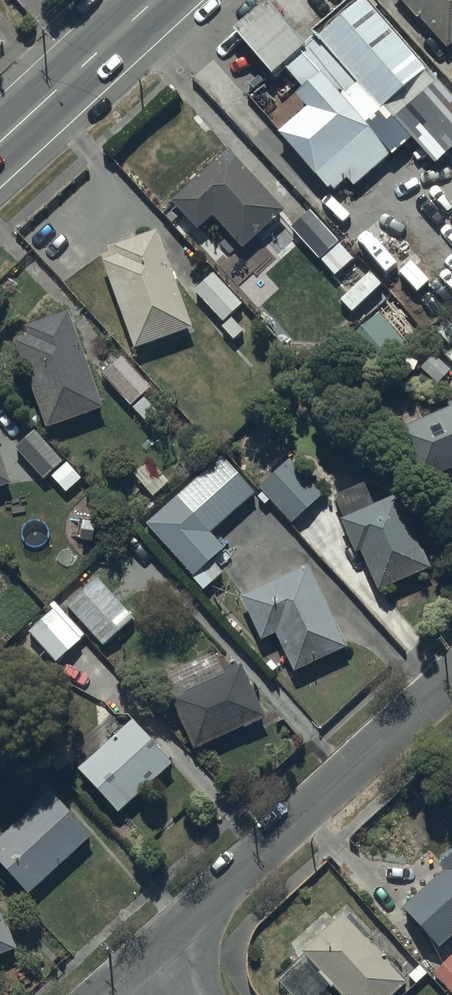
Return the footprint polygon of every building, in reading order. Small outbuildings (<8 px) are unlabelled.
[(277,132),(326,191),(330,188),(334,192),(346,181),(353,189),(393,155),(345,98),(360,86),(378,108),(425,69),(367,0),(344,0),(309,30),(313,35),(305,42),(270,0),(261,0),(230,26),(270,75),(282,64),(302,88),(295,94),(307,107),(277,132)] [(415,15),(417,12),(446,43),(450,39),(451,42),(451,0),(401,0),(415,15)] [(283,205),(227,143),(168,196),(195,226),(212,211),(241,243),(283,205)] [(318,254),(338,237),(337,237),(309,205),(289,224),(317,255),(318,254)] [(115,249),(100,254),(133,343),(191,321),(154,226),(112,242),(115,249)] [(338,237),(318,254),(334,271),(353,254),(338,237)] [(213,268),(193,286),(221,317),(241,299),(213,268)] [(378,276),(344,300),(354,314),(387,290),(378,276)] [(29,328),(13,333),(45,422),(101,402),(67,305),(26,320),(29,328)] [(406,338),(378,307),(343,339),(371,369),(406,338)] [(435,328),(449,342),(451,340),(451,313),(435,328)] [(422,360),(439,377),(451,365),(451,360),(438,345),(422,360)] [(121,351),(101,370),(131,401),(150,383),(121,351)] [(451,463),(451,395),(446,397),(449,402),(394,426),(416,478),(451,463)] [(62,457),(34,426),(14,444),(43,475),(62,457)] [(252,487),(219,452),(146,518),(193,570),(191,572),(203,585),(222,568),(210,556),(224,544),(208,527),(252,487)] [(322,491),(289,455),(259,482),(292,518),(307,504),(322,491)] [(8,480),(0,456),(0,483),(8,480)] [(66,458),(50,473),(65,489),(81,475),(66,458)] [(360,546),(376,586),(427,564),(395,489),(373,498),(364,477),(333,490),(342,512),(339,513),(354,548),(360,546)] [(307,561),(242,592),(261,633),(275,627),(293,666),(344,643),(307,561)] [(99,574),(67,600),(100,639),(131,614),(99,574)] [(52,605),(27,628),(55,657),(80,634),(52,605)] [(241,660),(170,689),(192,744),(264,714),(241,660)] [(169,760),(130,716),(76,764),(115,808),(169,760)] [(13,745),(0,731),(0,757),(13,745)] [(0,831),(0,858),(28,888),(92,830),(50,785),(0,831)] [(402,901),(438,942),(451,930),(451,848),(439,859),(444,865),(402,901)] [(345,994),(385,994),(405,976),(341,909),(302,947),(303,949),(276,975),(295,994),(315,994),(330,980),(345,994)] [(16,944),(8,920),(4,922),(0,911),(0,949),(16,944)] [(451,951),(432,969),(451,990),(451,951)]
